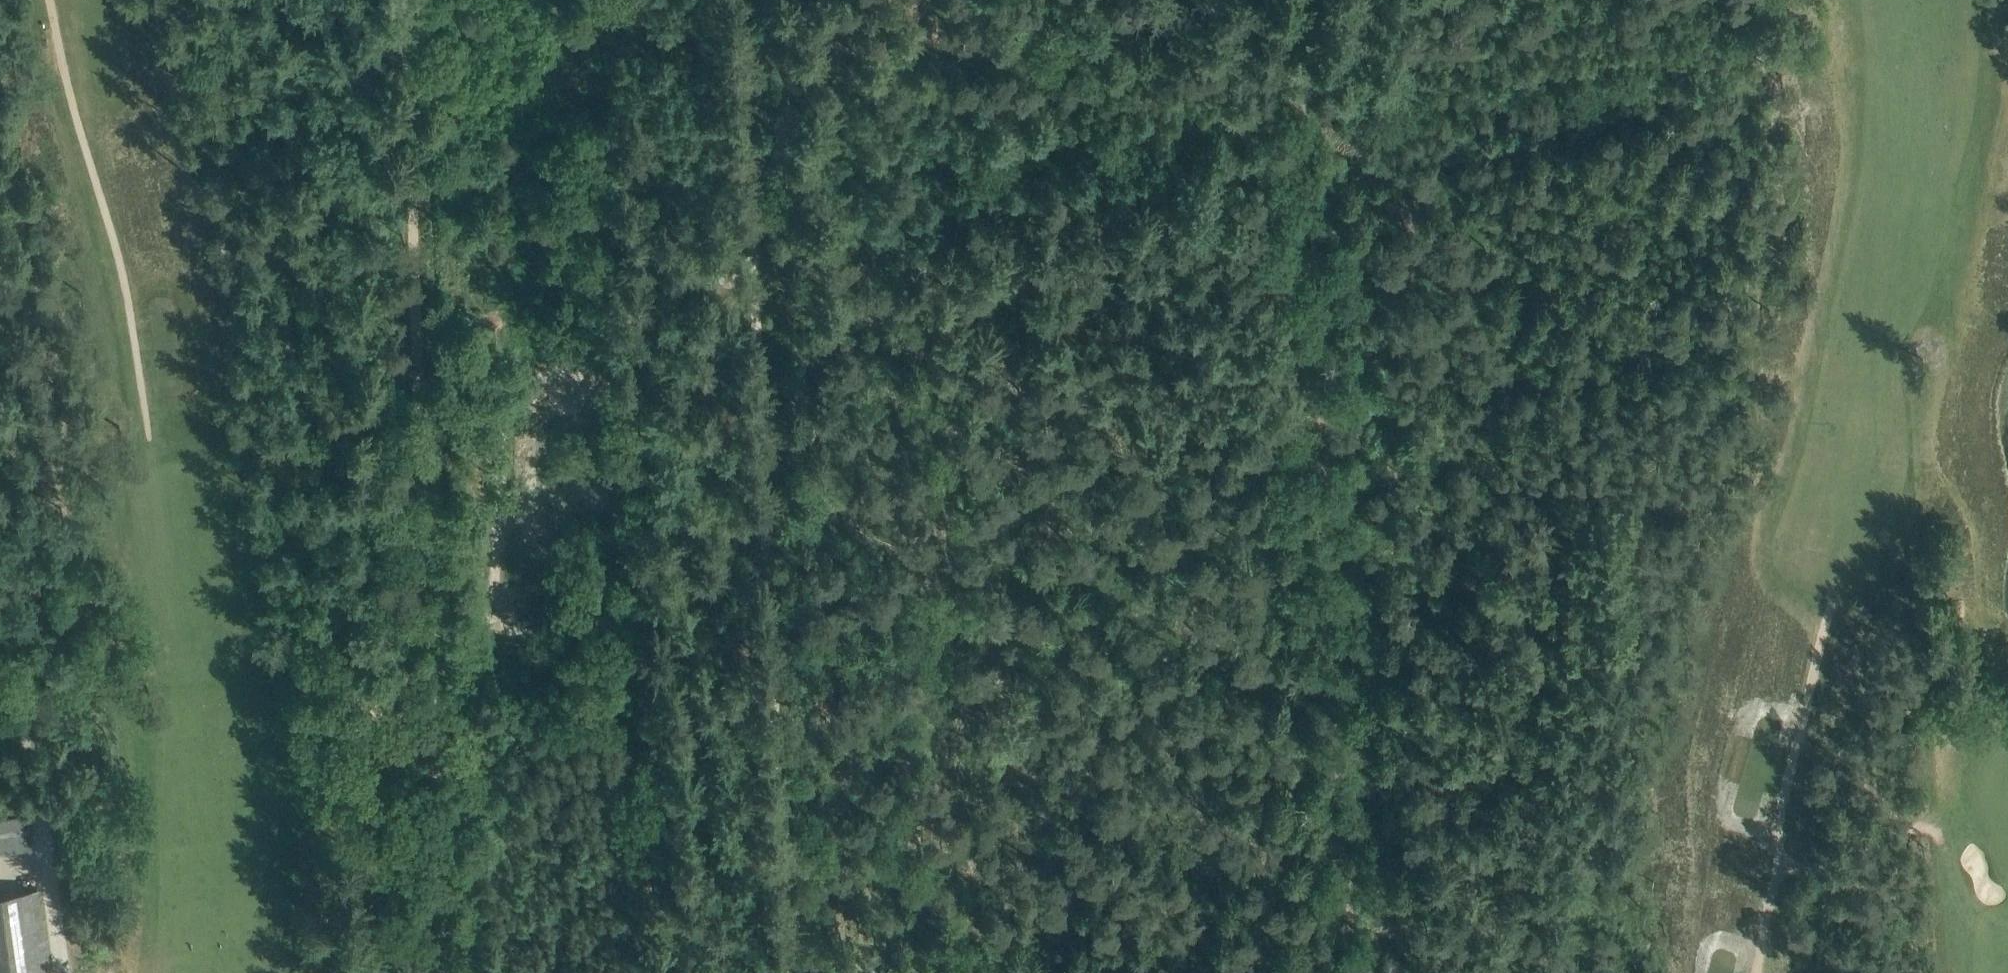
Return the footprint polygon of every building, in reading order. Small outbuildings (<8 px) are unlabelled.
[(23,814),(0,817),(0,850),(27,846),(23,814)] [(38,888),(0,894),(0,972),(51,972),(38,888)]
